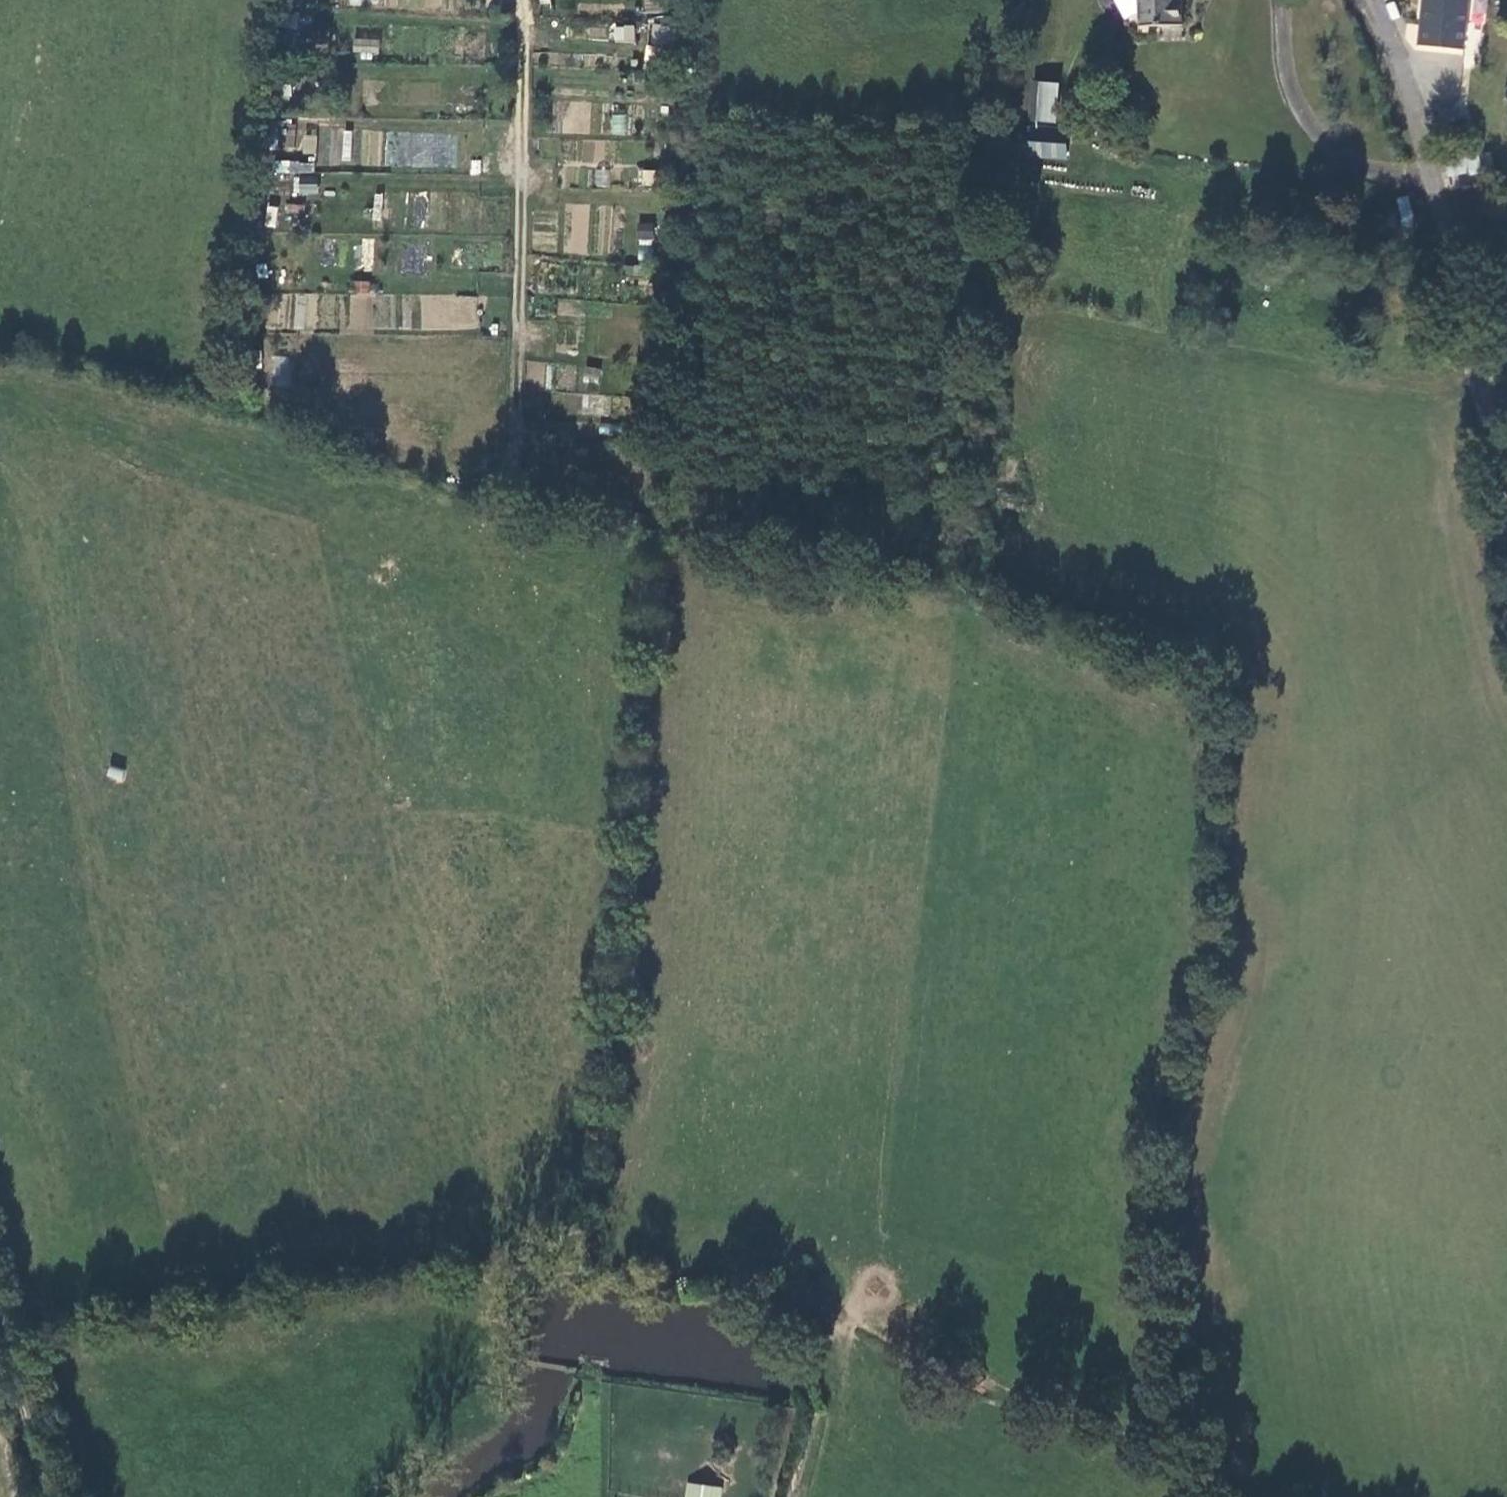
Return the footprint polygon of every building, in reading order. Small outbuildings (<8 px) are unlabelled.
[(1144,0),(1119,0),(1130,19),(1140,14),(1144,14),(1144,0)] [(1144,14),(1145,27),(1186,26),(1185,0),(1144,0),(1144,14)] [(1430,8),(1426,8),(1423,48),(1467,53),(1472,0),(1431,0),(1430,8)] [(634,26),(613,26),(612,42),(633,43),(634,26)] [(379,57),(379,38),(353,37),(353,56),(379,57)] [(1063,86),(1047,85),(1043,123),(1059,124),(1063,86)] [(611,113),(610,134),(626,134),(627,114),(611,113)] [(1069,136),(1035,132),(1032,155),(1067,159),(1069,136)] [(275,159),(274,171),(311,174),(312,162),(275,159)] [(637,224),(637,244),(653,244),(653,224),(637,224)] [(583,382),(599,384),(601,368),(584,366),(583,382)] [(721,1485),(685,1482),(683,1496),(720,1496),(721,1485)]
